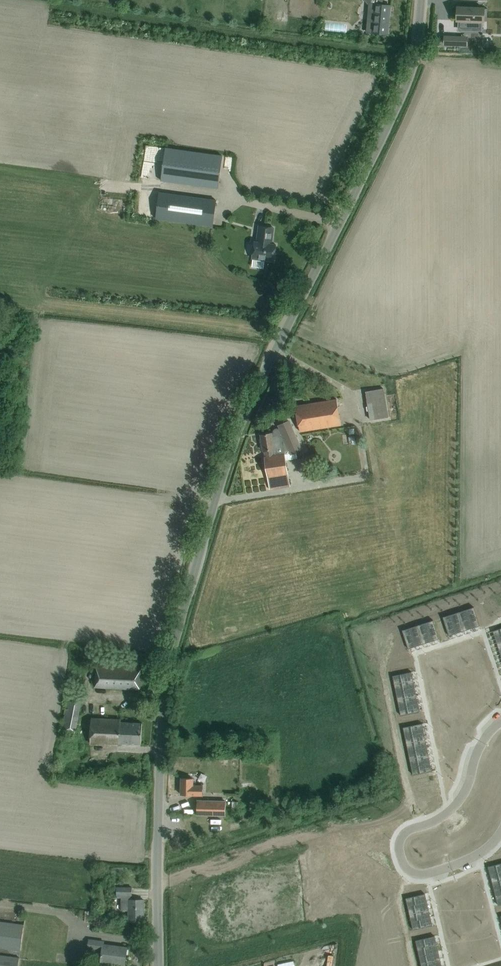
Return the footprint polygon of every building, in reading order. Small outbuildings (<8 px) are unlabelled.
[(383,0),(376,0),(376,4),(369,3),(367,32),(388,34),(389,22),(387,21),(387,18),(389,18),(390,5),(382,5),(383,0)] [(283,7),(283,15),(294,14),(294,6),(283,7)] [(487,8),(458,7),(457,20),(459,20),(459,28),(480,29),(481,21),(483,21),(483,9),(487,9),(487,8)] [(331,19),(331,25),(352,28),(353,23),(331,19)] [(443,36),(443,44),(459,44),(459,36),(443,36)] [(217,187),(222,155),(166,147),(161,179),(217,187)] [(212,225),(216,200),(160,192),(156,217),(212,225)] [(265,258),(264,260),(273,261),(276,244),(270,243),(272,227),(259,226),(257,242),(255,241),(252,256),(265,258)] [(370,420),(388,417),(383,388),(366,391),(370,420)] [(296,405),(300,431),(341,424),(337,399),(296,405)] [(270,489),(290,486),(285,454),(284,450),(289,449),(290,453),(296,452),(301,448),(290,422),(284,423),(279,426),(279,428),(278,429),(276,428),(274,429),(273,430),(273,432),(272,433),(260,435),(263,450),(264,450),(265,457),(264,457),(270,489)] [(474,607),(466,609),(472,628),(480,625),(474,607)] [(466,609),(458,612),(464,630),(472,628),(466,609)] [(458,612),(451,614),(457,633),(464,630),(458,612)] [(451,614),(443,617),(449,635),(457,633),(451,614)] [(433,620),(425,622),(431,641),(439,638),(433,620)] [(425,622),(418,625),(424,643),(431,641),(425,622)] [(418,625),(410,627),(416,646),(424,643),(418,625)] [(410,627),(402,630),(408,648),(416,646),(410,627)] [(493,630),(495,638),(500,637),(500,628),(493,630)] [(95,687),(140,689),(141,666),(131,666),(96,664),(95,687)] [(411,671),(392,675),(394,683),(413,680),(411,671)] [(413,680),(394,683),(396,691),(415,687),(413,680)] [(415,687),(396,691),(397,699),(416,695),(415,687)] [(62,731),(75,733),(82,697),(68,694),(62,731)] [(416,695),(397,699),(399,707),(418,703),(416,695)] [(418,703),(399,707),(400,715),(420,711),(418,703)] [(120,719),(91,718),(90,743),(111,744),(111,742),(141,744),(142,723),(120,722),(120,719)] [(422,723),(403,727),(405,735),(424,731),(422,723)] [(424,731),(405,735),(406,743),(425,739),(424,731)] [(425,739),(406,743),(408,751),(427,747),(425,739)] [(427,747),(408,751),(409,759),(428,755),(427,747)] [(428,755),(409,759),(411,766),(430,763),(428,755)] [(430,763),(411,766),(413,775),(432,771),(430,763)] [(192,795),(202,795),(203,785),(192,785),(193,778),(181,778),(181,794),(192,795)] [(197,800),(197,814),(225,815),(226,801),(197,800)] [(488,866),(490,874),(500,871),(500,863),(488,866)] [(490,874),(492,882),(500,880),(500,871),(490,874)] [(492,882),(494,890),(500,888),(500,880),(492,882)] [(132,887),(116,887),(117,898),(120,898),(121,910),(129,910),(129,921),(143,921),(143,899),(131,899),(131,895),(132,895),(132,887)] [(425,893),(406,898),(407,906),(426,901),(425,893)] [(426,901),(407,906),(409,914),(428,909),(426,901)] [(428,909),(409,914),(411,921),(430,917),(428,909)] [(430,917),(411,921),(413,929),(432,925),(430,917)] [(20,950),(24,925),(0,921),(0,948),(20,950)] [(434,936),(415,940),(417,948),(436,944),(434,936)] [(125,964),(127,947),(103,944),(104,941),(89,939),(88,948),(102,950),(102,954),(101,953),(101,956),(101,961),(125,964)] [(436,944),(417,948),(419,956),(438,952),(436,944)] [(438,952),(419,956),(421,964),(440,959),(438,952)] [(19,958),(0,955),(0,965),(18,965),(19,958)]
